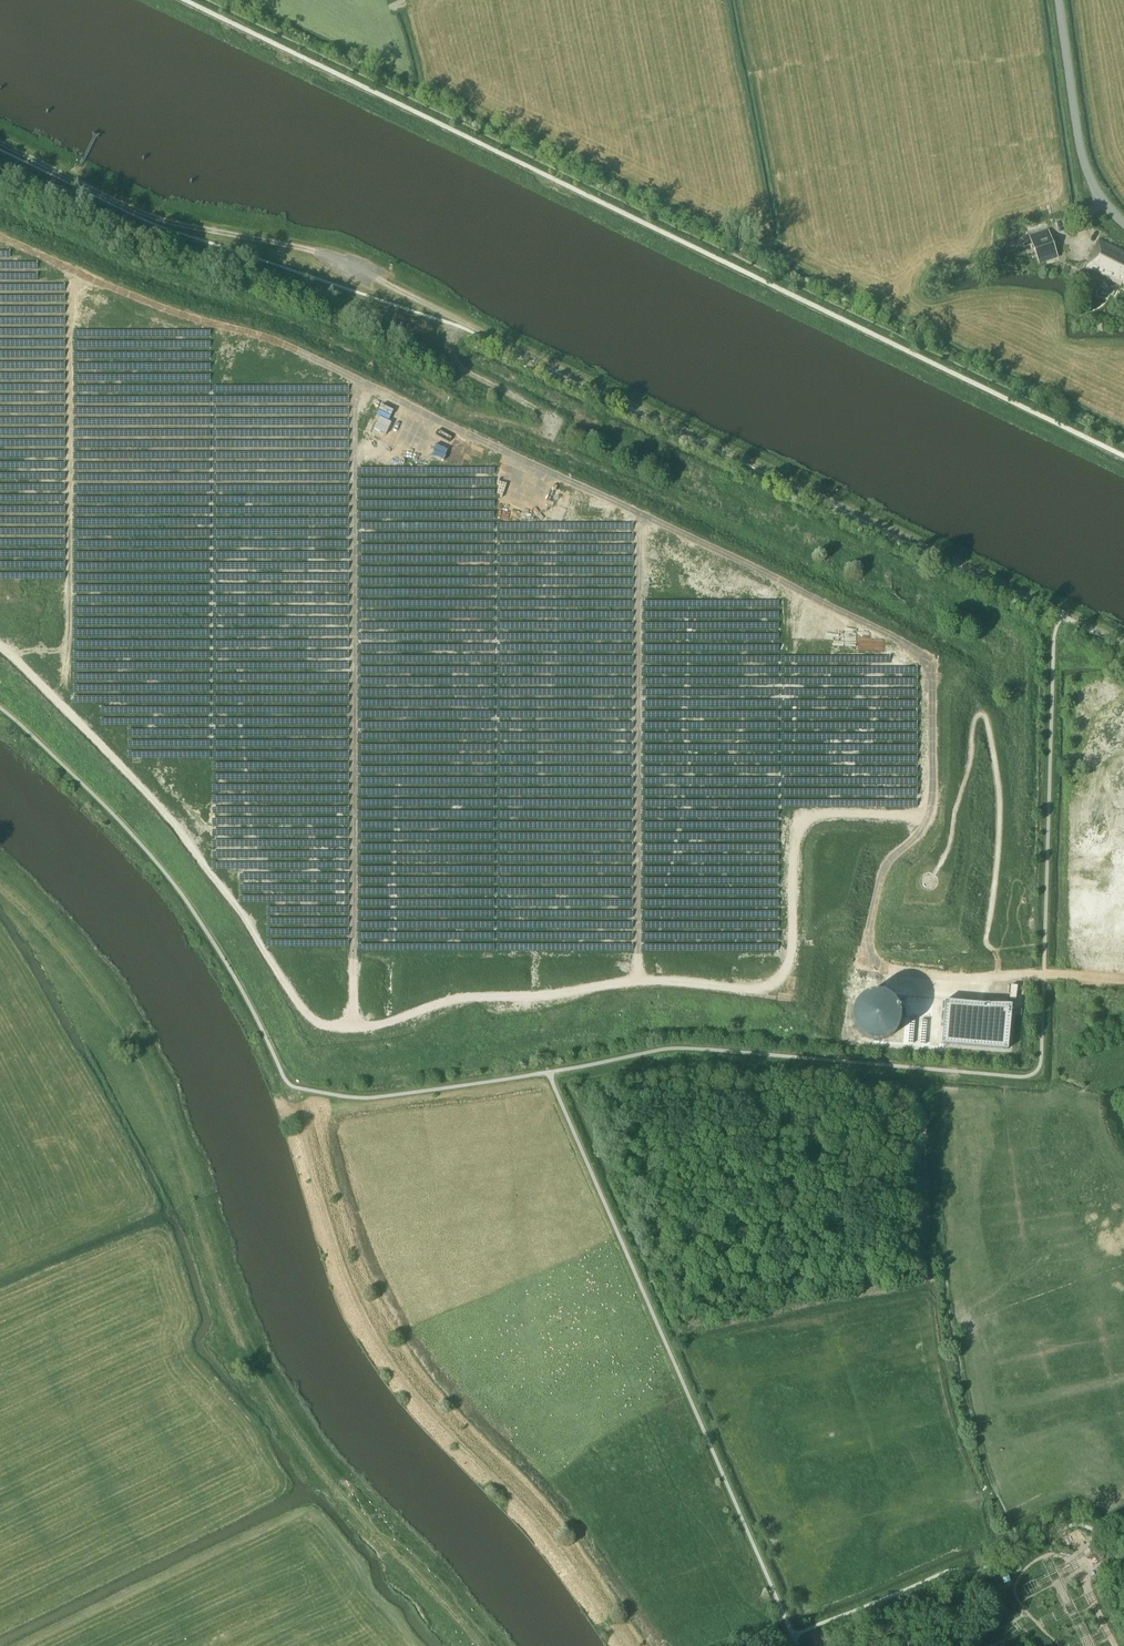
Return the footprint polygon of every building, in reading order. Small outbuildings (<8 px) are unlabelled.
[(1049,230),(1030,236),(1039,264),(1058,257),(1049,230)] [(1101,239),(1086,268),(1107,278),(1115,282),(1121,285),(1122,283),(1123,284),(1123,250),(1101,239)] [(1105,295),(1109,287),(1104,284),(1100,292),(1105,295)] [(946,998),(942,1042),(1008,1048),(1013,1004),(946,998)] [(1105,1557),(1102,1545),(1095,1547),(1098,1560),(1105,1557)]
